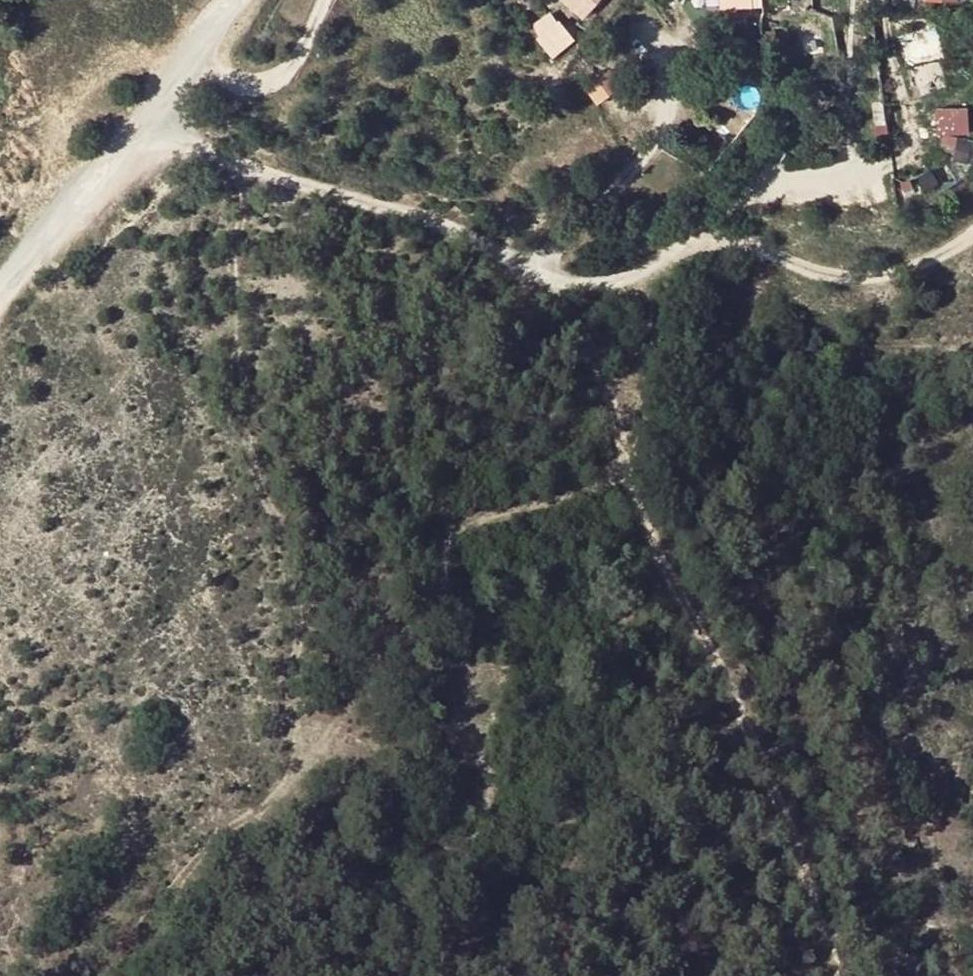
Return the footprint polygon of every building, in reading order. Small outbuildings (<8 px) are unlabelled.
[(528,26),(550,56),(574,39),(553,9),(528,26)] [(936,136),(968,134),(966,102),(934,105),(936,136)] [(951,152),(969,153),(970,132),(952,131),(951,152)]
